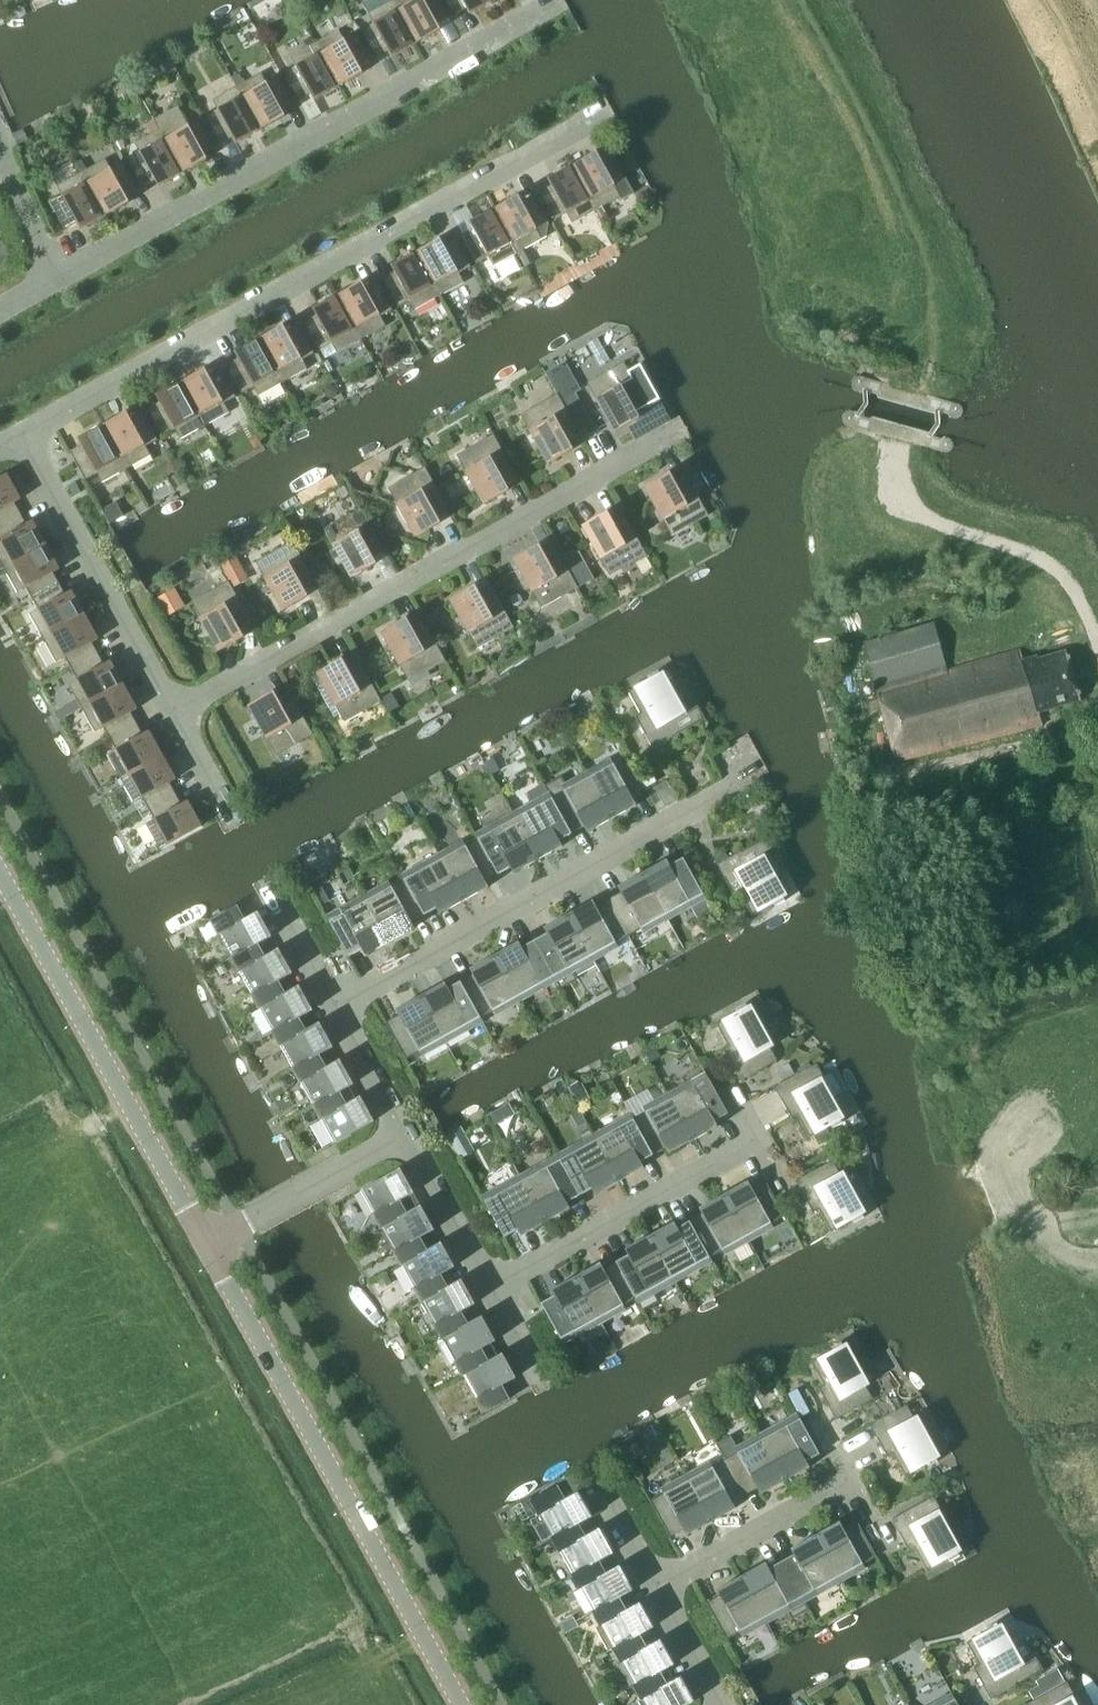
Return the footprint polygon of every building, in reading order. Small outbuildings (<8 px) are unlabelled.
[(396,53),(397,54),(416,44),(392,0),(368,14),(373,23),(361,29),(377,58),(378,57),(394,48),(397,53),(396,53)] [(449,18),(439,0),(392,0),(416,44),(436,33),(435,32),(432,27),(448,18),(448,19),(449,18)] [(466,8),(472,5),(475,10),(474,10),(475,11),(494,1),(494,0),(447,0),(455,15),(456,14),(466,8)] [(339,30),(315,43),(339,87),(358,76),(357,75),(354,70),(370,61),(370,62),(371,61),(356,33),(344,39),(339,30)] [(319,97),(339,87),(315,43),(290,57),(295,66),(284,72),(300,101),(301,100),(316,91),(319,96),(319,97)] [(163,63),(169,74),(178,69),(172,58),(163,63)] [(244,82),(239,73),(232,77),(237,86),(244,82)] [(261,73),(237,86),(261,130),(280,119),(279,118),(276,113),(292,104),(292,105),(294,104),(278,76),(266,82),(261,73)] [(242,140),(261,130),(237,86),(213,100),(218,109),(206,116),(222,144),(223,143),(239,134),(241,139),(242,140)] [(154,120),(159,130),(183,173),(202,162),(202,161),(201,161),(198,156),(214,147),(215,148),(216,147),(200,119),(188,125),(178,107),(154,120)] [(159,130),(154,120),(146,125),(151,134),(159,130)] [(23,127),(12,132),(17,144),(28,139),(23,127)] [(164,184),(183,173),(159,130),(151,134),(135,143),(140,152),(128,159),(144,187),(145,186),(161,177),(164,182),(163,182),(164,184)] [(591,155),(572,166),(596,209),(620,196),(622,199),(634,193),(611,151),(610,152),(594,161),(592,156),(591,155)] [(87,169),(81,172),(105,216),(125,205),(124,204),(121,199),(137,191),(138,190),(122,162),(111,168),(106,159),(87,169)] [(76,163),(81,172),(87,169),(82,160),(76,163)] [(572,222),(596,209),(572,166),(553,176),(554,177),(557,182),(541,191),(539,191),(555,220),(567,213),(572,222)] [(86,227),(105,216),(81,172),(57,186),(62,195),(51,202),(66,230),(68,229),(67,229),(83,220),(86,225),(86,227)] [(513,198),(494,209),(518,252),(548,236),(549,223),(533,195),(532,195),(532,196),(516,205),(513,200),(514,199),(513,198)] [(494,266),(518,252),(494,209),(475,219),(475,221),(476,220),(478,225),(463,234),(462,234),(461,234),(477,263),(488,257),(494,266)] [(0,237),(0,261),(10,256),(0,237)] [(435,241),(416,252),(440,296),(464,282),(459,273),(470,267),(455,238),(453,239),(454,239),(438,248),(435,243),(436,243),(435,241)] [(415,309),(440,296),(416,252),(397,263),(397,264),(398,264),(400,269),(384,277),(383,278),(399,306),(410,300),(415,309)] [(357,285),(337,295),(361,339),(386,326),(381,316),(392,310),(377,281),(375,282),(376,282),(360,291),(357,286),(357,285)] [(337,352),(361,339),(337,295),(318,306),(319,307),(322,312),(306,321),(306,320),(305,321),(320,350),(332,343),(337,352)] [(278,328),(259,339),(283,382),(307,369),(302,360),(314,353),(298,325),(297,325),(297,326),(281,334),(279,329),(278,328)] [(259,396),(283,382),(259,339),(240,349),(241,351),(241,350),(244,355),(228,364),(226,364),(242,393),(254,386),(259,396)] [(565,361),(546,372),(579,433),(594,424),(576,393),(581,390),(565,361)] [(631,415),(648,406),(662,398),(645,367),(631,374),(624,362),(587,383),(614,432),(634,421),(631,415)] [(200,371),(181,382),(205,426),(229,412),(224,403),(236,397),(220,368),(219,369),(203,378),(200,373),(201,373),(200,371)] [(181,439),(205,426),(181,382),(162,393),(162,394),(163,394),(165,399),(150,407),(149,407),(148,408),(164,436),(176,430),(181,439)] [(565,447),(582,437),(558,394),(521,414),(548,463),(568,452),(565,447)] [(122,415),(103,425),(127,469),(151,455),(146,446),(157,440),(142,411),(141,412),(125,421),(122,416),(123,416),(122,415)] [(102,482),(127,469),(103,425),(84,436),(84,437),(85,437),(87,442),(71,451),(71,450),(70,451),(86,480),(97,473),(102,482)] [(501,487),(518,478),(494,434),(457,455),(484,504),(504,493),(501,487)] [(685,471),(699,496),(709,491),(695,466),(685,471)] [(433,520),(449,511),(425,467),(388,487),(416,537),(436,526),(433,520)] [(672,536),(709,515),(684,472),(668,481),(664,475),(644,486),(672,536)] [(20,513),(12,497),(18,494),(7,474),(0,478),(0,525),(20,513)] [(369,561),(385,551),(361,508),(324,528),(351,577),(372,566),(369,561)] [(610,575),(646,554),(622,511),(606,520),(602,514),(582,526),(610,575)] [(20,513),(0,525),(0,560),(5,568),(46,545),(35,525),(29,529),(20,513)] [(300,593),(317,584),(310,571),(293,540),(256,561),(283,610),(303,599),(300,593)] [(541,608),(578,587),(554,544),(537,553),(534,547),(514,558),(541,608)] [(57,564),(46,545),(5,568),(18,592),(27,587),(33,598),(59,583),(50,567),(57,564)] [(584,583),(600,575),(585,547),(569,556),(584,583)] [(237,556),(221,564),(233,588),(249,580),(237,556)] [(317,584),(331,576),(323,563),(310,571),(317,584)] [(236,634),(253,625),(229,581),(192,601),(219,651),(239,640),(236,634)] [(68,599),(59,583),(33,598),(39,609),(30,614),(43,638),(85,615),(74,596),(68,599)] [(477,648),(514,628),(490,584),(473,593),(470,588),(450,599),(477,648)] [(172,590),(156,599),(167,618),(183,609),(172,590)] [(433,611),(423,617),(433,633),(443,627),(433,611)] [(95,634),(85,615),(43,638),(57,662),(65,657),(72,669),(98,654),(89,637),(95,634)] [(382,632),(409,681),(446,661),(421,617),(405,626),(402,621),(382,632)] [(1040,712),(1046,710),(1081,700),(1066,651),(1037,659),(1036,656),(1023,660),(1020,648),(947,669),(934,623),(864,643),(895,761),(1043,725),(1040,712)] [(107,669),(98,654),(72,669),(77,679),(69,684),(82,708),(124,685),(113,665),(107,669)] [(345,722),(382,701),(357,658),(341,667),(337,661),(317,672),(345,722)] [(301,661),(292,667),(296,674),(306,669),(301,661)] [(653,748),(705,719),(698,706),(698,707),(697,705),(682,714),(658,671),(648,676),(650,679),(629,691),(641,713),(635,716),(653,748)] [(134,704),(124,685),(82,708),(95,732),(104,727),(110,739),(137,724),(128,707),(134,704)] [(276,754),(313,734),(289,690),(272,700),(269,694),(249,705),(276,754)] [(382,701),(390,716),(399,711),(390,696),(382,701)] [(145,739),(137,724),(110,739),(116,749),(107,754),(121,778),(162,755),(152,735),(145,739)] [(173,774),(162,755),(121,778),(134,802),(143,797),(149,809),(176,794),(167,777),(173,774)] [(626,755),(589,776),(612,819),(636,805),(633,799),(647,792),(645,789),(639,779),(626,755)] [(500,770),(493,758),(486,762),(492,774),(500,770)] [(639,779),(645,789),(657,782),(652,772),(639,779)] [(588,832),(612,819),(589,776),(568,787),(562,776),(545,785),(551,797),(551,796),(572,833),(584,826),(588,832)] [(184,809),(176,794),(149,809),(155,819),(146,824),(160,849),(201,826),(190,806),(184,809)] [(551,796),(551,797),(515,817),(538,859),(562,846),(559,840),(572,833),(551,796)] [(515,817),(478,837),(498,874),(510,867),(514,873),(538,859),(515,817)] [(776,848),(770,835),(729,858),(717,864),(735,896),(740,893),(753,915),(774,903),(775,906),(785,901),(762,858),(777,849),(776,848)] [(478,837),(441,858),(464,900),(489,887),(485,881),(498,874),(478,837)] [(725,850),(713,857),(717,864),(729,858),(725,850)] [(440,914),(464,900),(441,858),(404,878),(424,915),(436,908),(440,914)] [(667,859),(642,873),(666,915),(704,894),(683,858),(670,865),(667,859)] [(621,892),(608,899),(629,936),(637,931),(644,927),(666,915),(642,873),(618,886),(621,892)] [(411,922),(424,915),(404,878),(367,899),(390,941),(415,928),(411,922)] [(366,955),(390,941),(367,899),(329,920),(349,956),(363,949),(366,955)] [(593,900),(568,914),(592,956),(629,936),(608,899),(596,906),(593,900)] [(238,905),(210,921),(218,936),(220,935),(232,957),(258,942),(259,943),(272,936),(264,922),(259,925),(254,914),(245,919),(238,905)] [(571,968),(592,956),(568,914),(544,927),(547,933),(535,940),(555,977),(554,977),(561,989),(578,979),(571,968)] [(519,941),(494,955),(518,997),(554,977),(555,977),(535,940),(522,947),(519,941)] [(258,942),(232,957),(230,958),(238,973),(240,972),(252,994),(278,979),(279,980),(292,973),(285,959),(280,962),(274,951),(265,956),(259,943),(258,942)] [(481,1018),(518,997),(494,955),(470,968),(473,974),(461,981),(481,1018)] [(278,979),(252,994),(251,995),(259,1009),(261,1008),(273,1030),(299,1016),(299,1017),(313,1010),(305,996),(300,999),(294,988),(286,993),(279,980),(278,979)] [(445,982),(420,996),(444,1038),(481,1018),(461,981),(448,988),(445,982)] [(406,1059),(444,1038),(420,996),(396,1009),(399,1015),(386,1022),(406,1059)] [(738,1012),(716,1023),(729,1046),(723,1049),(741,1081),(777,1060),(746,1003),(736,1009),(738,1012)] [(299,1016),(273,1030),(271,1031),(279,1046),(281,1045),(293,1067),(319,1053),(320,1054),(333,1047),(326,1033),(321,1036),(315,1025),(306,1030),(299,1017),(299,1016)] [(251,1043),(271,1032),(268,1028),(249,1039),(251,1043)] [(656,1049),(647,1054),(652,1063),(661,1058),(656,1049)] [(319,1053),(293,1067),(292,1068),(300,1084),(302,1083),(314,1104),(340,1090),(340,1091),(349,1086),(354,1084),(346,1070),(341,1073),(335,1062),(327,1067),(320,1054),(319,1053)] [(833,1128),(842,1123),(819,1080),(823,1078),(822,1076),(823,1076),(816,1063),(795,1075),(784,1081),(774,1087),(792,1118),(797,1115),(810,1137),(814,1135),(828,1128),(831,1126),(833,1128)] [(784,1081),(795,1075),(788,1063),(778,1069),(784,1081)] [(708,1077),(670,1097),(694,1140),(718,1127),(715,1121),(728,1113),(708,1077)] [(581,1080),(568,1087),(575,1099),(578,1105),(586,1101),(587,1093),(581,1080)] [(340,1090),(314,1104),(312,1105),(320,1120),(322,1119),(335,1143),(374,1121),(367,1107),(362,1110),(349,1086),(340,1091),(340,1090)] [(670,1097),(633,1118),(653,1155),(666,1148),(669,1153),(694,1140),(670,1097)] [(565,1105),(570,1113),(579,1108),(578,1105),(575,1099),(565,1105)] [(499,1108),(488,1115),(494,1126),(506,1119),(499,1108)] [(633,1118),(596,1138),(620,1181),(644,1167),(641,1161),(653,1155),(633,1118)] [(462,1129),(460,1126),(446,1134),(454,1148),(460,1159),(474,1151),(467,1138),(462,1129)] [(833,1137),(828,1128),(814,1135),(820,1144),(833,1137)] [(620,1181),(596,1138),(559,1159),(579,1195),(592,1188),(595,1194),(620,1181)] [(311,1148),(301,1154),(304,1160),(314,1155),(311,1148)] [(567,1202),(579,1195),(559,1159),(522,1179),(546,1222),(570,1208),(567,1202)] [(854,1222),(864,1217),(833,1160),(796,1181),(813,1212),(819,1209),(831,1231),(853,1220),(854,1222)] [(380,1229),(382,1228),(408,1214),(407,1212),(400,1200),(409,1195),(403,1184),(408,1182),(400,1168),(361,1190),(374,1213),(372,1214),(380,1229)] [(521,1235),(546,1222),(522,1179),(484,1200),(505,1237),(518,1229),(521,1235)] [(748,1181),(724,1194),(747,1237),(785,1216),(765,1179),(751,1187),(748,1181)] [(703,1214),(690,1221),(710,1257),(747,1237),(724,1194),(699,1208),(703,1214)] [(424,1221),(429,1219),(421,1205),(407,1212),(408,1214),(382,1228),(394,1250),(393,1251),(401,1266),(403,1265),(428,1251),(428,1249),(421,1237),(430,1232),(424,1221)] [(650,1235),(673,1278),(710,1257),(690,1221),(677,1228),(674,1222),(650,1235)] [(636,1298),(673,1278),(650,1235),(625,1249),(629,1255),(616,1262),(636,1298)] [(444,1258),(449,1256),(441,1242),(428,1249),(428,1251),(403,1265),(415,1287),(413,1288),(421,1303),(423,1302),(449,1288),(448,1286),(441,1274),(450,1269),(444,1258)] [(603,1269),(600,1263),(576,1276),(599,1318),(636,1298),(616,1262),(603,1269)] [(599,1318),(576,1276),(551,1290),(555,1295),(541,1303),(562,1339),(599,1318)] [(385,1277),(377,1281),(381,1290),(390,1285),(385,1277)] [(465,1295),(470,1293),(462,1279),(448,1286),(449,1288),(423,1302),(435,1324),(433,1325),(442,1340),(443,1339),(469,1325),(469,1323),(462,1311),(471,1306),(465,1295)] [(462,1377),(464,1376),(490,1362),(489,1360),(498,1355),(485,1332),(490,1330),(482,1316),(469,1323),(469,1325),(443,1339),(456,1361),(454,1362),(462,1377)] [(818,1387),(836,1419),(873,1398),(841,1342),(832,1347),(833,1350),(812,1362),(824,1384),(818,1387)] [(506,1369),(510,1367),(503,1353),(498,1355),(489,1360),(490,1362),(464,1376),(476,1398),(474,1399),(482,1414),(510,1399),(503,1385),(511,1380),(506,1369)] [(938,1461),(907,1405),(870,1425),(887,1457),(893,1454),(905,1476),(927,1464),(928,1467),(938,1461)] [(799,1417),(762,1438),(785,1480),(810,1467),(806,1461),(820,1454),(799,1417)] [(725,1458),(745,1495),(758,1488),(761,1494),(785,1480),(762,1438),(739,1450),(731,1435),(717,1443),(725,1458)] [(745,1495),(725,1458),(688,1479),(711,1521),(736,1508),(732,1502),(745,1495)] [(711,1521),(688,1479),(650,1500),(670,1536),(684,1529),(687,1535),(711,1521)] [(579,1523),(593,1516),(585,1502),(580,1505),(574,1494),(566,1499),(558,1485),(531,1500),(539,1515),(541,1514),(553,1536),(578,1522),(579,1523)] [(941,1510),(933,1496),(891,1519),(909,1551),(915,1548),(927,1570),(948,1558),(950,1561),(959,1555),(936,1513),(941,1510)] [(840,1521),(815,1535),(839,1577),(876,1556),(856,1520),(843,1527),(840,1521)] [(600,1560),(613,1553),(605,1539),(601,1541),(595,1531),(586,1536),(579,1523),(578,1522),(553,1536),(551,1537),(559,1552),(561,1551),(573,1573),(599,1559),(600,1560)] [(802,1598),(803,1597),(839,1577),(815,1535),(791,1548),(794,1554),(781,1561),(802,1598)] [(620,1597),(634,1590),(626,1576),(621,1578),(615,1568),(606,1573),(600,1560),(599,1559),(573,1573),(571,1574),(580,1589),(582,1588),(594,1610),(619,1596),(620,1597)] [(741,1576),(765,1618),(786,1607),(792,1619),(809,1609),(803,1597),(802,1598),(781,1561),(769,1568),(766,1562),(741,1576)] [(707,1603),(727,1639),(765,1618),(741,1576),(717,1589),(720,1595),(707,1603)] [(641,1634),(654,1627),(646,1613),(641,1615),(636,1605),(627,1610),(620,1597),(619,1596),(594,1610),(592,1611),(600,1626),(602,1625),(614,1647),(640,1633),(641,1634)] [(578,1625),(573,1617),(561,1623),(566,1632),(578,1625)] [(1036,1658),(1035,1656),(1020,1665),(996,1622),(986,1627),(988,1630),(967,1642),(979,1664),(973,1667),(991,1699),(1043,1670),(1036,1658)] [(661,1671),(675,1664),(667,1650),(662,1652),(656,1642),(647,1647),(641,1634),(640,1633),(614,1647),(612,1648),(621,1663),(622,1662),(635,1684),(660,1670),(661,1671)] [(635,1684),(633,1685),(641,1700),(643,1699),(646,1704),(687,1704),(695,1701),(687,1687),(682,1689),(677,1679),(668,1683),(661,1671),(660,1670),(635,1684)] [(1069,1699),(1074,1696),(1067,1682),(1063,1684),(1050,1691),(1025,1704),(1073,1704),(1069,1699)] [(1044,1693),(1041,1686),(1030,1692),(1034,1698),(1044,1693)] [(617,1699),(620,1704),(628,1701),(625,1695),(617,1699)]
